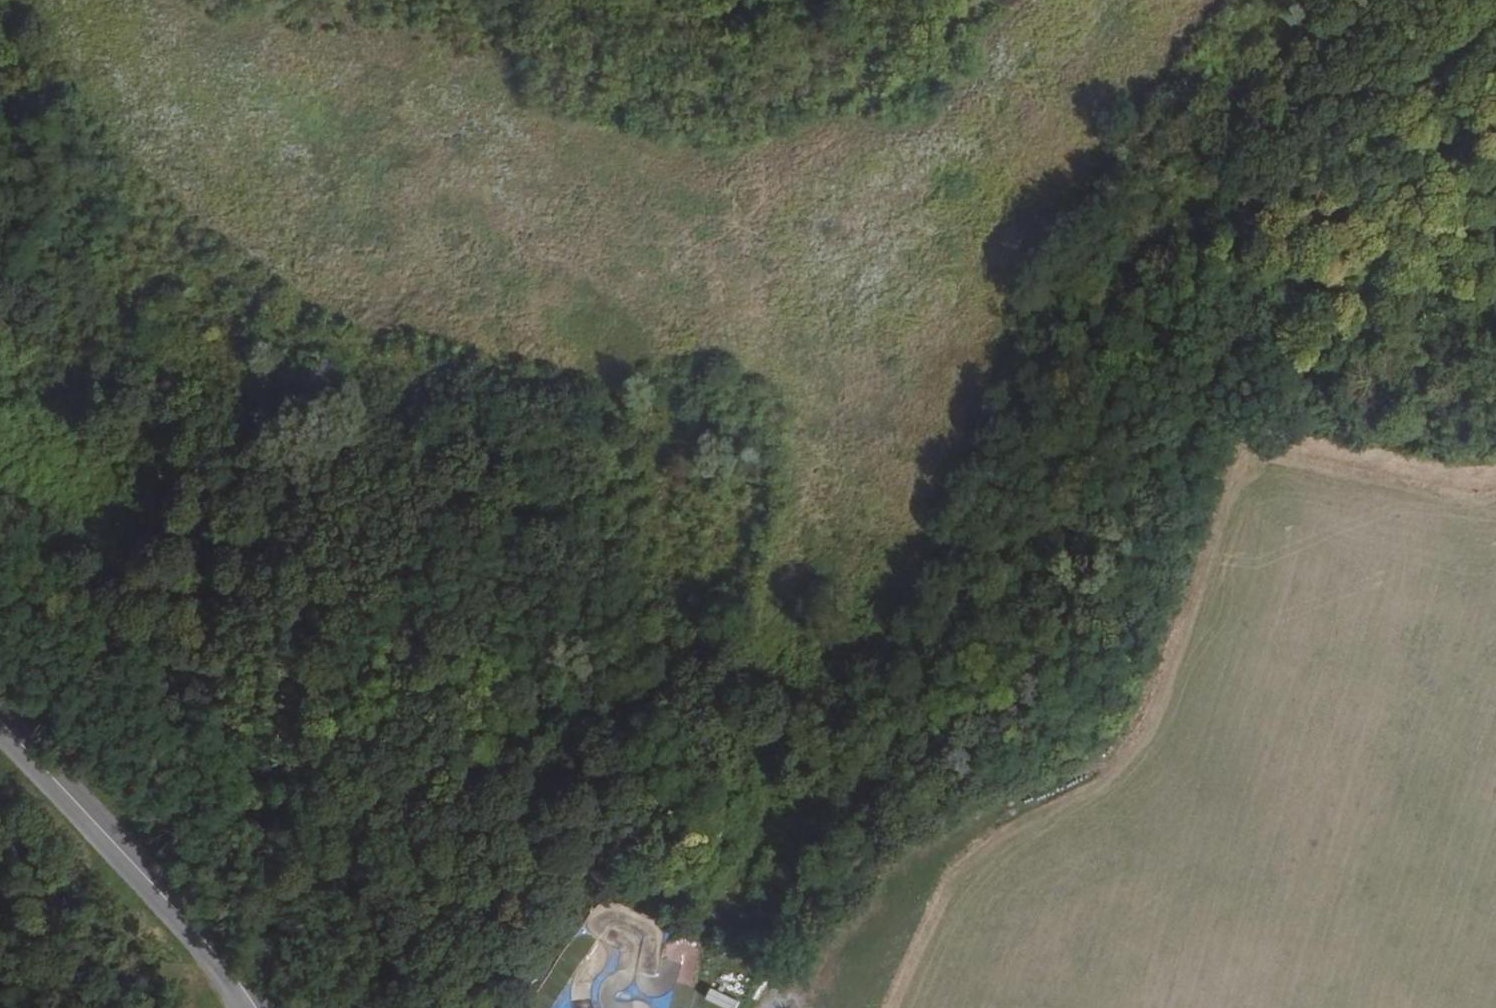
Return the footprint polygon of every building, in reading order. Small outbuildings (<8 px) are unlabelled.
[(693,985),(702,940),(667,934),(663,957),(682,961),(678,983),(693,985)]
